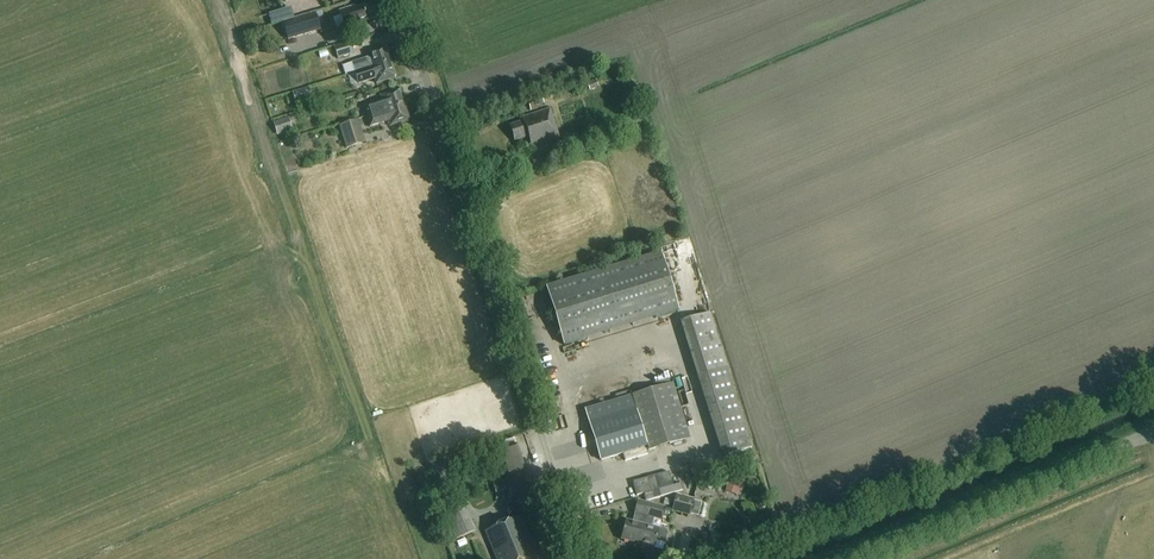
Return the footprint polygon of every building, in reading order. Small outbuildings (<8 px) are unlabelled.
[(339,11),(344,27),(376,18),(372,3),(354,8),(354,6),(339,11)] [(282,21),(287,38),(320,29),(315,12),(282,21)] [(334,47),(338,59),(354,54),(350,42),(334,47)] [(355,72),(391,62),(386,46),(366,51),(368,57),(361,59),(352,62),(355,72)] [(355,72),(358,83),(374,78),(376,83),(395,78),(391,62),(355,72)] [(587,84),(590,91),(599,87),(596,80),(587,84)] [(292,92),(296,104),(303,102),(302,99),(311,96),(308,88),(292,92)] [(364,106),(367,116),(404,105),(399,89),(380,95),(382,100),(364,106)] [(529,102),(530,108),(543,104),(542,98),(529,102)] [(404,105),(367,116),(370,126),(388,121),(390,127),(409,121),(404,105)] [(625,112),(629,122),(630,126),(641,122),(636,108),(625,112)] [(510,126),(515,141),(529,136),(532,146),(560,138),(551,109),(522,118),(523,122),(510,126)] [(274,122),(277,133),(291,128),(288,118),(274,122)] [(339,125),(346,149),(366,143),(358,119),(339,125)] [(547,288),(564,346),(679,311),(661,253),(547,288)] [(753,446),(711,311),(690,318),(732,453),(753,446)] [(585,410),(600,460),(647,446),(649,450),(690,438),(673,384),(585,410)] [(496,451),(512,498),(533,490),(518,443),(496,451)] [(644,494),(646,501),(683,491),(681,484),(673,486),(669,472),(633,483),(637,496),(644,494)] [(737,495),(741,480),(729,477),(725,492),(737,495)] [(673,509),(689,513),(693,499),(677,495),(673,509)] [(622,538),(638,543),(648,503),(638,500),(635,512),(635,513),(633,521),(626,519),(622,538)] [(767,507),(764,501),(755,505),(758,511),(767,507)] [(648,503),(638,543),(654,547),(656,539),(665,541),(667,530),(659,528),(660,527),(653,525),(654,517),(661,519),(664,507),(648,503)] [(442,517),(453,541),(477,531),(466,506),(442,517)] [(497,558),(532,558),(536,557),(520,517),(486,531),(497,558)]
